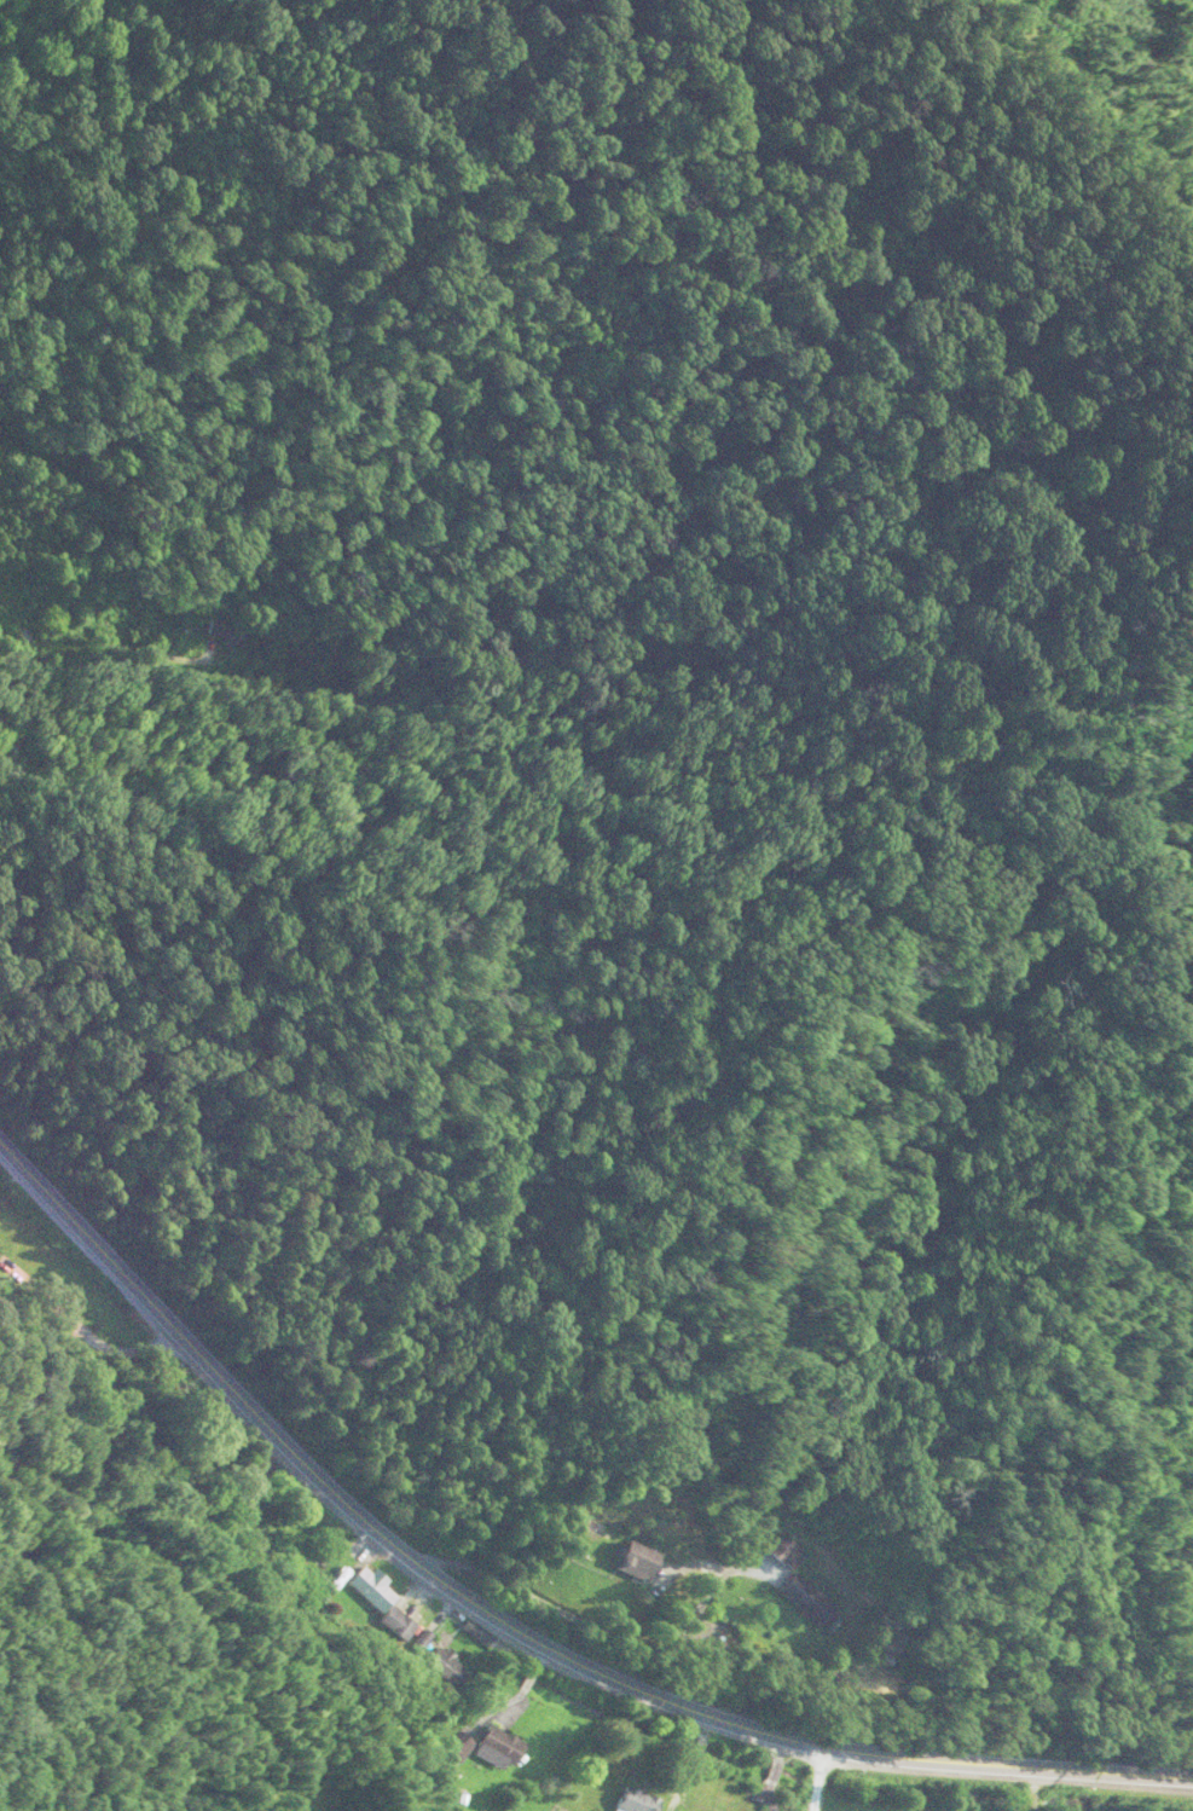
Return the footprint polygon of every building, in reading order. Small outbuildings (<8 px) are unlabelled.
[(619,1580),(643,1580),(643,1549),(619,1549),(619,1580)] [(653,1795),(620,1795),(620,1810),(653,1810),(653,1795)]
